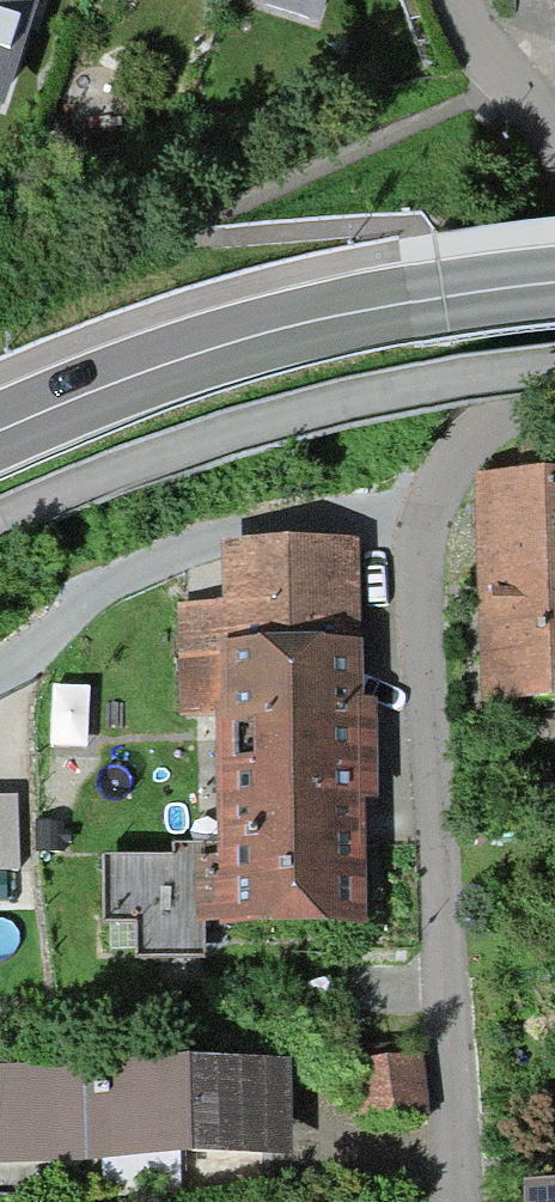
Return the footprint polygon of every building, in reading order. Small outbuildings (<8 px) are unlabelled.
[(37,0),(0,0),(0,109),(3,110),(38,0),(37,0)] [(322,21),(329,0),(257,0),(322,21)] [(473,469),(479,699),(554,697),(554,468),(473,469)] [(359,648),(358,541),(225,542),(225,599),(178,600),(179,712),(219,711),(220,845),(176,846),(176,858),(107,859),(108,918),(139,918),(140,950),(186,949),(186,918),(364,916),(362,788),(378,788),(377,700),(360,700),(359,648)] [(0,795),(0,869),(26,868),(23,794),(0,795)] [(425,1113),(423,1055),(358,1058),(361,1117),(425,1113)] [(290,1063),(0,1069),(0,1164),(292,1158),(290,1063)] [(526,1176),(527,1201),(554,1201),(554,1175),(526,1176)]
